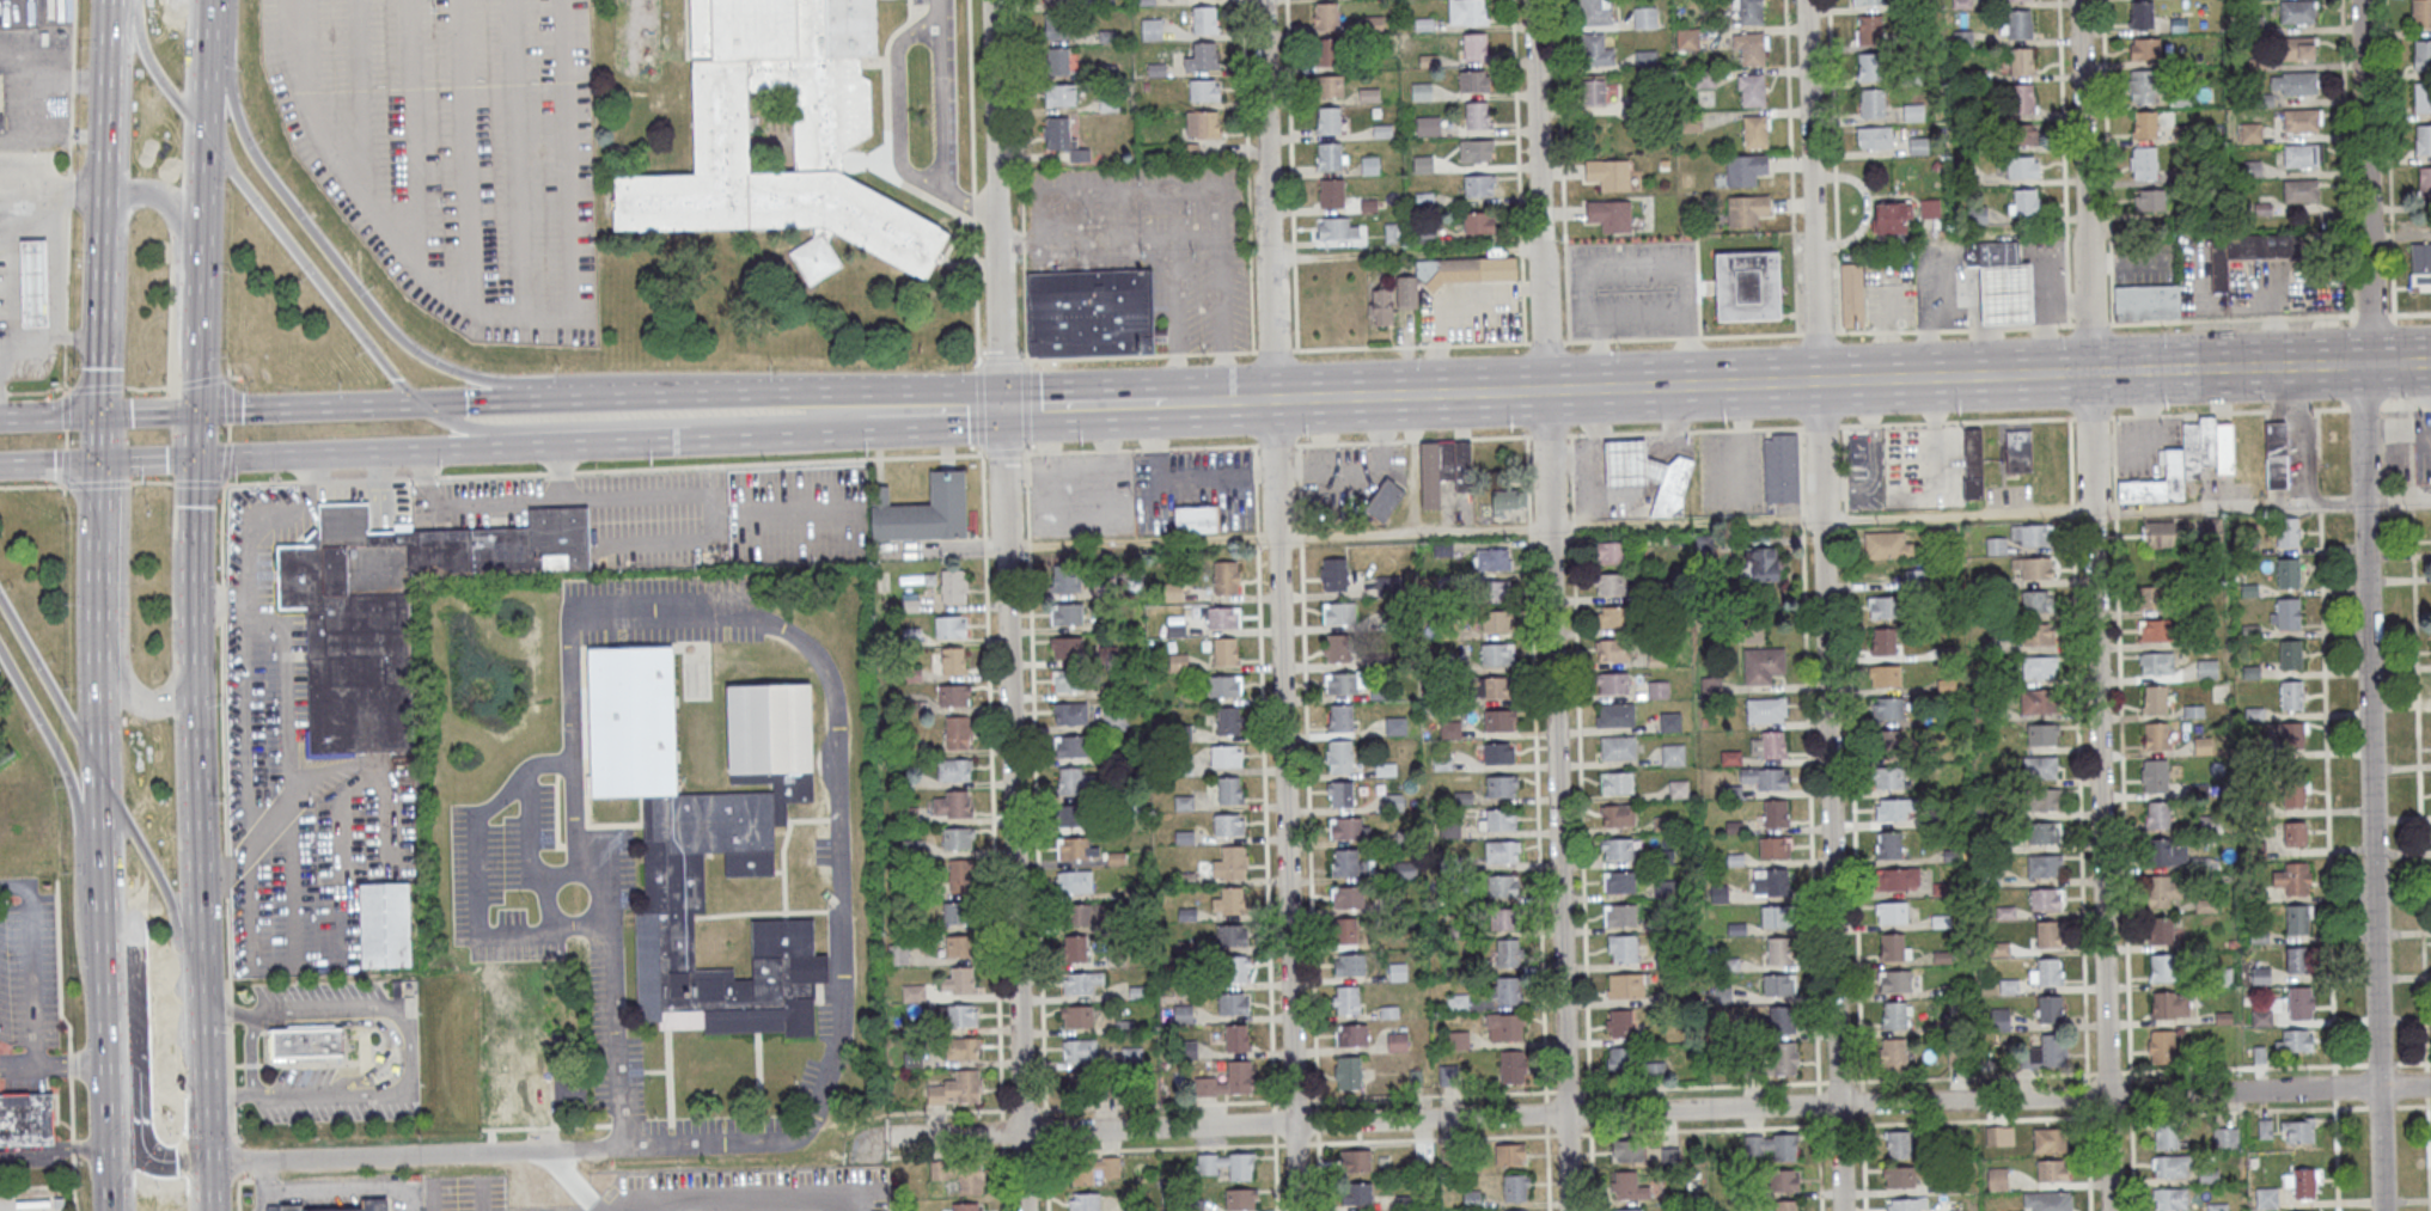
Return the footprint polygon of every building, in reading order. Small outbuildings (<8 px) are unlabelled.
[(697,178),(692,0),(877,0),(879,57),(861,59),(861,77),(861,81),(871,81),(872,137),(873,153),(844,154),(845,178),(951,237),(926,282),(833,232),(829,245),(842,267),(808,287),(789,255),(814,239),(814,228),(615,236),(613,209),(617,209),(616,181),(697,178)] [(1486,24),(1486,0),(1449,0),(1449,24),(1486,24)] [(1579,25),(1612,25),(1612,0),(1579,0),(1579,25)] [(1736,25),(1763,25),(1763,0),(1736,0),(1736,25)] [(1901,11),(1901,0),(1919,0),(1919,10),(1901,11)] [(1953,10),(1952,0),(1970,0),(1971,10),(1953,10)] [(2132,13),(2132,1),(2152,0),(2152,30),(2128,30),(2128,22),(2131,22),(2131,13),(2132,13)] [(2279,1),(2314,0),(2315,23),(2280,24),(2279,1)] [(2412,29),(2412,0),(2430,0),(2430,29),(2412,29)] [(1314,30),(1338,30),(1338,2),(1314,2),(1314,30)] [(1192,6),(1193,35),(1216,33),(1216,5),(1192,6)] [(1657,28),(1657,7),(1634,7),(1634,28),(1657,28)] [(2007,11),(2029,10),(2030,39),(2008,41),(2007,11)] [(1045,39),(1068,39),(1068,13),(1045,13),(1045,39)] [(1882,44),(1859,44),(1858,17),(1881,16),(1882,44)] [(1898,16),(1917,16),(1917,36),(1898,36),(1898,16)] [(2169,19),(2187,18),(2187,32),(2170,33),(2169,19)] [(1161,19),(1142,19),(1142,39),(1161,39),(1161,19)] [(1699,48),(1699,30),(1679,30),(1679,48),(1699,48)] [(1487,32),(1464,32),(1464,60),(1487,60),(1487,32)] [(1953,32),(1972,32),(1972,44),(1953,45),(1953,32)] [(1582,65),(1614,65),(1614,33),(1582,33),(1582,65)] [(1765,33),(1735,33),(1735,66),(1765,66),(1765,33)] [(2314,36),(2315,60),(2282,61),(2282,57),(2270,57),(2268,38),(2314,36)] [(1339,38),(1312,38),(1312,64),(1339,64),(1339,38)] [(2133,44),(2133,39),(2160,38),(2161,60),(2131,61),(2130,44),(2133,44)] [(2414,42),(2430,41),(2430,72),(2414,72),(2414,42)] [(1184,70),(1217,70),(1217,42),(1195,42),(1195,57),(1184,57),(1184,70)] [(1046,73),(1070,73),(1070,47),(1046,47),(1046,73)] [(2011,77),(2010,50),(2030,49),(2030,57),(2033,57),(2033,68),(2035,68),(2035,75),(2011,77)] [(1636,50),(1636,67),(1656,67),(1656,50),(1636,50)] [(1881,53),(1881,82),(1858,82),(1857,54),(1881,53)] [(2248,59),(2266,59),(2266,72),(2248,72),(2248,59)] [(2154,69),(2154,82),(2166,81),(2166,93),(2154,93),(2155,104),(2131,105),(2131,93),(2127,93),(2127,79),(2131,79),(2131,71),(2154,69)] [(1489,92),(1489,70),(1459,70),(1459,92),(1489,92)] [(1966,71),(1986,71),(1986,82),(1966,84),(1966,71)] [(2283,91),(2271,91),(2271,77),(2283,77),(2282,73),(2316,72),(2317,94),(2283,96),(2283,91)] [(1765,73),(1766,106),(1741,108),(1741,88),(1737,90),(1737,74),(1765,73)] [(1901,86),(1901,73),(1920,73),(1920,85),(1901,86)] [(1317,96),(1344,96),(1344,75),(1317,75),(1317,96)] [(1189,80),(1189,101),(1220,101),(1220,80),(1189,80)] [(1605,80),(1581,80),(1581,107),(1605,107),(1605,80)] [(2413,82),(2430,82),(2430,114),(2414,114),(2413,82)] [(1431,100),(1431,83),(1412,83),(1412,100),(1431,100)] [(1045,106),(1076,106),(1076,84),(1045,84),(1045,106)] [(2009,85),(2032,85),(2033,114),(2010,115),(2009,85)] [(1883,90),(1885,120),(1861,120),(1859,90),(1883,90)] [(2172,96),(2189,94),(2191,108),(2172,108),(2172,96)] [(2254,96),(2273,94),(2273,108),(2254,109),(2254,96)] [(1466,129),(1490,129),(1490,101),(1466,102),(1466,129)] [(1902,105),(1923,105),(1923,123),(1902,124),(1902,105)] [(1340,106),(1342,134),(1315,135),(1315,127),(1318,127),(1317,117),(1319,117),(1318,108),(1340,106)] [(2283,110),(2319,109),(2319,118),(2319,132),(2284,133),(2284,120),(2283,110)] [(1187,137),(1220,137),(1220,111),(1187,111),(1187,137)] [(2132,140),(2132,132),(2133,132),(2133,122),(2136,122),(2136,112),(2156,111),(2157,139),(2132,140)] [(1766,115),(1767,148),(1743,148),(1742,116),(1766,115)] [(1440,116),(1416,116),(1416,136),(1440,136),(1440,116)] [(1069,161),(1089,161),(1089,148),(1077,148),(1077,138),(1070,138),(1070,117),(1044,117),(1044,150),(1069,150),(1069,161)] [(2240,124),(2261,123),(2261,143),(2241,143),(2240,124)] [(2032,128),(2036,128),(2038,146),(2008,147),(2007,124),(2032,124),(2032,128)] [(2174,127),(2198,126),(2198,142),(2174,143),(2174,127)] [(2415,126),(2430,126),(2430,157),(2417,157),(2415,126)] [(1891,127),(1892,149),(1859,151),(1859,128),(1891,127)] [(1908,139),(1928,139),(1928,155),(1908,155),(1908,139)] [(1460,140),(1460,161),(1494,161),(1494,140),(1460,140)] [(1971,155),(1969,141),(1986,140),(1987,154),(1971,155)] [(1340,142),(1342,170),(1315,171),(1315,163),(1317,163),(1317,153),(1319,153),(1318,143),(1340,142)] [(2284,146),(2322,143),(2323,160),(2319,160),(2319,166),(2285,167),(2284,146)] [(1179,144),(1179,159),(1197,159),(1197,144),(1179,144)] [(2156,147),(2156,182),(2133,182),(2133,147),(2156,147)] [(1725,155),(1769,154),(1769,172),(1755,173),(1757,185),(1727,186),(1725,155)] [(1433,172),(1433,156),(1413,156),(1413,172),(1433,172)] [(2008,179),(2008,158),(2033,157),(2034,161),(2038,161),(2039,178),(2008,179)] [(1630,159),(1630,190),(1600,191),(1600,181),(1586,181),(1584,160),(1630,159)] [(1936,172),(1930,167),(1936,161),(1942,166),(1936,172)] [(2244,163),(2261,163),(2261,179),(2244,181),(2244,163)] [(2418,167),(2430,167),(2430,197),(2419,197),(2418,167)] [(1956,172),(1975,171),(1975,188),(1956,188),(1956,172)] [(2174,173),(2192,172),(2192,185),(2174,185),(2174,173)] [(1464,197),(1496,197),(1496,175),(1464,175),(1464,197)] [(1344,207),(1344,178),(1319,178),(1319,207),(1344,207)] [(2284,181),(2317,179),(2319,201),(2284,203),(2284,181)] [(2014,190),(2035,189),(2036,198),(2038,198),(2039,218),(2015,219),(2014,190)] [(2139,190),(2164,189),(2164,212),(2134,213),(2134,196),(2139,196),(2139,190)] [(1728,197),(1771,195),(1771,214),(1758,215),(1759,226),(1729,227),(1728,197)] [(1630,200),(1631,231),(1601,231),(1600,221),(1587,221),(1586,201),(1630,200)] [(1919,201),(1940,200),(1940,219),(1919,219),(1919,201)] [(1875,203),(1905,202),(1906,232),(1871,233),(1871,219),(1875,219),(1875,203)] [(2182,204),(2204,203),(2204,219),(2182,219),(2182,204)] [(2254,204),(2271,204),(2272,216),(2254,216),(2254,204)] [(1967,207),(1986,207),(1986,225),(1968,226),(1967,207)] [(1495,212),(1464,212),(1464,233),(1495,233),(1495,212)] [(1350,218),(1318,218),(1318,240),(1359,240),(1359,226),(1350,226),(1350,218)] [(1385,244),(1403,244),(1403,223),(1385,223),(1385,244)] [(1436,241),(1436,231),(1419,231),(1419,241),(1436,241)] [(2228,258),(2229,292),(2212,293),(2211,236),(2301,233),(2302,257),(2228,258)] [(22,239),(47,239),(49,325),(24,326),(22,239)] [(2018,264),(1966,265),(1965,244),(2018,243),(2018,264)] [(2430,288),(2430,292),(2409,292),(2409,274),(2411,274),(2411,244),(2430,243),(2430,288)] [(1714,252),(1781,250),(1783,318),(1717,320),(1714,252)] [(1518,282),(1517,257),(1417,260),(1417,276),(1396,276),(1397,310),(1418,309),(1418,284),(1518,282)] [(2030,263),(1979,264),(1981,323),(2033,322),(2030,263)] [(1839,264),(1861,264),(1863,328),(1841,328),(1839,264)] [(1154,354),(1152,269),(1026,274),(1028,359),(1154,354)] [(2114,286),(2179,283),(2180,318),(2117,319),(2114,286)] [(1372,289),(1372,326),(1393,326),(1393,289),(1372,289)] [(2199,417),(2199,423),(2200,467),(2216,467),(2215,424),(2215,416),(2199,417)] [(2286,422),(2265,422),(2266,489),(2286,489),(2286,422)] [(2185,481),(2200,481),(2200,467),(2199,423),(2182,423),(2183,447),(2185,481)] [(2215,424),(2233,424),(2234,476),(2217,476),(2216,467),(2215,424)] [(1983,499),(1983,427),(1964,427),(1964,499),(1983,499)] [(2030,430),(2005,430),(2007,471),(2030,471),(2030,430)] [(1800,501),(1798,433),(1771,433),(1771,439),(1764,439),(1765,501),(1765,502),(1800,501)] [(1868,435),(1868,464),(1847,464),(1847,435),(1868,435)] [(1648,485),(1648,479),(1661,484),(1668,464),(1647,458),(1645,439),(1605,441),(1606,487),(1648,485)] [(1422,510),(1440,509),(1439,480),(1456,479),(1456,492),(1472,491),(1471,441),(1420,442),(1422,510)] [(2166,478),(2166,448),(2183,447),(2185,481),(2185,499),(2118,501),(2118,479),(2166,478)] [(1650,519),(1682,516),(1682,497),(1693,460),(1679,455),(1666,467),(1650,519)] [(965,469),(966,537),(872,539),(872,485),(888,485),(888,504),(930,503),(929,469),(965,469)] [(1364,507),(1382,522),(1406,492),(1388,477),(1364,507)] [(1492,491),(1492,514),(1526,514),(1526,491),(1492,491)] [(318,503),(372,501),(373,531),(527,526),(527,507),(587,506),(590,569),(403,574),(408,748),(311,751),(307,606),(280,607),(277,545),(319,544),(318,503)] [(1217,504),(1174,506),(1175,533),(1218,532),(1217,504)] [(2298,518),(2298,548),(2277,548),(2277,518),(2298,518)] [(2204,542),(2191,542),(2191,520),(2222,519),(2222,550),(2205,550),(2204,542)] [(2149,539),(2144,539),(2144,522),(2174,521),(2174,539),(2172,539),(2172,545),(2160,545),(2161,549),(2149,549),(2149,539)] [(2053,524),(2053,545),(2021,545),(2021,538),(2011,539),(2010,525),(2053,524)] [(1864,532),(1904,531),(1904,543),(1916,543),(1916,556),(1865,557),(1864,532)] [(2008,555),(2007,537),(1986,537),(1986,555),(2008,555)] [(2241,556),(2241,540),(2258,540),(2258,555),(2241,556)] [(1624,564),(1624,542),(1596,542),(1596,564),(1624,564)] [(1474,570),(1510,570),(1510,548),(1474,548),(1474,570)] [(1746,548),(1746,581),(1779,581),(1779,548),(1746,548)] [(2052,557),(2053,577),(2021,579),(2020,558),(2052,557)] [(2278,559),(2298,558),(2299,588),(2279,589),(2278,559)] [(1347,559),(1321,559),(1321,591),(1347,591),(1347,559)] [(1214,562),(1213,594),(1239,594),(1239,562),(1214,562)] [(1051,567),(1051,593),(1082,593),(1082,567),(1051,567)] [(964,569),(965,601),(942,603),(941,570),(964,569)] [(1923,570),(1906,570),(1906,591),(1923,591),(1923,570)] [(936,574),(924,575),(926,586),(936,586),(936,574)] [(1595,575),(1595,595),(1626,595),(1626,575),(1595,575)] [(1379,593),(1395,593),(1395,578),(1379,578),(1379,593)] [(1483,581),(1484,602),(1509,602),(1508,581),(1483,581)] [(1183,583),(1163,585),(1165,603),(1183,603),(1183,583)] [(2240,586),(2258,585),(2259,598),(2241,599),(2240,586)] [(2142,610),(2142,600),(2137,600),(2137,587),(2170,587),(2172,608),(2142,610)] [(2054,591),(2056,611),(2022,612),(2022,592),(2054,591)] [(1868,618),(1897,618),(1897,597),(1868,597),(1868,618)] [(2277,624),(2270,624),(2270,613),(2277,613),(2277,599),(2299,599),(2301,630),(2278,630),(2277,624)] [(2191,601),(2209,600),(2209,614),(2192,616),(2191,601)] [(1355,603),(1356,623),(1325,624),(1324,608),(1329,608),(1327,603),(1355,603)] [(1082,626),(1082,604),(1050,604),(1050,626),(1082,626)] [(1208,607),(1208,628),(1238,628),(1238,612),(1233,612),(1233,607),(1208,607)] [(1627,607),(1597,607),(1597,629),(1627,629),(1627,607)] [(1482,610),(1482,632),(1512,632),(1512,610),(1482,610)] [(965,616),(936,616),(936,637),(965,637),(965,616)] [(2145,626),(2145,620),(2170,620),(2170,642),(2140,642),(2140,626),(2145,626)] [(2056,623),(2057,643),(2023,644),(2023,624),(2056,623)] [(2241,626),(2260,625),(2261,638),(2242,638),(2241,626)] [(1871,656),(1895,656),(1895,629),(1871,629),(1871,656)] [(1324,635),(1324,662),(1344,662),(1344,635),(1324,635)] [(1214,665),(1238,665),(1238,637),(1214,637),(1214,665)] [(1050,638),(1050,658),(1081,658),(1081,638),(1050,638)] [(1599,638),(1632,638),(1633,660),(1599,661),(1599,638)] [(2301,640),(2302,669),(2280,669),(2279,640),(2301,640)] [(1480,643),(1515,642),(1515,663),(1482,665),(1480,643)] [(963,647),(964,674),(942,675),(942,648),(963,647)] [(1743,648),(1784,647),(1785,673),(1772,673),(1772,683),(1745,684),(1743,648)] [(587,653),(672,649),(677,796),(774,793),(774,785),(731,788),(727,689),(811,686),(814,803),(788,805),(788,828),(774,830),(775,876),(725,877),(723,855),(703,856),(704,916),(695,916),(696,971),(734,970),(735,981),(755,980),(752,923),(814,922),(816,956),(829,956),(830,984),(813,984),(816,1038),(784,1039),(784,1033),(704,1035),(704,1029),(659,1032),(659,1023),(640,1025),(636,915),(647,915),(643,799),(592,800),(587,653)] [(2142,654),(2173,653),(2174,674),(2143,675),(2142,666),(2139,666),(2138,655),(2142,655),(2142,654)] [(1184,654),(1170,654),(1170,670),(1184,670),(1184,654)] [(2054,655),(2056,677),(2023,678),(2022,656),(2054,655)] [(2197,661),(2217,660),(2218,680),(2198,681),(2197,661)] [(1871,677),(1873,686),(1900,686),(1900,665),(1869,666),(1869,677),(1871,677)] [(2243,667),(2259,667),(2260,679),(2244,680),(2243,667)] [(1085,692),(1085,671),(1053,671),(1053,692),(1085,692)] [(1357,672),(1358,693),(1327,695),(1326,679),(1330,679),(1330,673),(1357,672)] [(1629,672),(1629,692),(1600,693),(1600,684),(1596,684),(1595,673),(1629,672)] [(1209,675),(1210,696),(1240,696),(1240,680),(1235,680),(1235,675),(1209,675)] [(1511,698),(1511,677),(1472,677),(1472,698),(1511,698)] [(1648,680),(1668,680),(1668,698),(1648,699),(1648,680)] [(2282,683),(2303,681),(2303,711),(2282,711),(2282,683)] [(970,684),(970,695),(967,695),(967,705),(940,705),(939,685),(970,684)] [(2142,714),(2142,708),(2144,708),(2144,696),(2145,696),(2145,686),(2166,686),(2167,714),(2142,714)] [(2056,687),(2057,711),(2021,712),(2020,689),(2056,687)] [(1747,698),(1786,697),(1786,715),(1783,715),(1783,720),(1747,721),(1747,698)] [(1876,703),(1876,698),(1902,697),(1902,718),(1873,720),(1871,703),(1876,703)] [(1087,724),(1087,702),(1053,703),(1053,724),(1087,724)] [(1600,703),(1635,702),(1635,726),(1596,727),(1595,716),(1600,716),(1600,703)] [(1352,703),(1354,730),(1327,732),(1327,724),(1330,724),(1330,714),(1331,714),(1331,704),(1352,703)] [(1241,735),(1241,707),(1217,707),(1217,735),(1241,735)] [(2183,708),(2204,707),(2204,718),(2183,720),(2183,708)] [(1485,732),(1485,710),(1515,709),(1516,724),(1513,726),(1513,730),(1485,732)] [(2247,709),(2264,709),(2265,721),(2247,722),(2247,709)] [(1660,712),(1680,711),(1681,730),(1660,730),(1660,712)] [(946,716),(946,748),(970,748),(969,716),(946,716)] [(1386,717),(1405,716),(1406,734),(1386,735),(1386,717)] [(1441,721),(1460,721),(1461,739),(1441,739),(1441,721)] [(2304,722),(2304,750),(2282,750),(2282,723),(2304,722)] [(2059,723),(2060,734),(2056,734),(2056,744),(2028,745),(2027,724),(2059,723)] [(2143,752),(2143,744),(2145,744),(2144,724),(2168,723),(2168,752),(2143,752)] [(1761,732),(1783,730),(1783,740),(1785,740),(1786,750),(1789,750),(1789,758),(1763,758),(1763,754),(1751,754),(1751,738),(1761,738),(1761,732)] [(1876,756),(1901,756),(1901,732),(1876,732),(1876,756)] [(1056,757),(1087,757),(1087,735),(1056,735),(1056,757)] [(1601,736),(1635,735),(1636,759),(1601,759),(1601,736)] [(2194,739),(2211,739),(2212,756),(2195,757),(2194,739)] [(1352,740),(1327,740),(1327,772),(1352,772),(1352,740)] [(2247,741),(2265,741),(2265,762),(2247,762),(2247,741)] [(1483,744),(1484,764),(1515,763),(1514,747),(1510,747),(1510,742),(1483,744)] [(1662,745),(1684,744),(1685,764),(1662,765),(1662,745)] [(1211,746),(1211,765),(1241,765),(1241,751),(1236,751),(1236,746),(1211,746)] [(1721,751),(1742,750),(1742,764),(1721,765),(1721,751)] [(1431,752),(1452,752),(1452,770),(1433,770),(1431,752)] [(2057,756),(2057,776),(2024,777),(2023,757),(2057,756)] [(937,759),(972,758),(972,769),(969,769),(970,779),(937,781),(937,759)] [(2144,770),(2144,762),(2167,760),(2168,794),(2145,794),(2145,784),(2142,784),(2142,770),(2144,770)] [(1375,762),(1397,762),(1397,775),(1375,775),(1375,762)] [(1906,766),(1906,787),(1875,788),(1874,778),(1870,778),(1870,767),(1906,766)] [(1740,769),(1791,767),(1791,789),(1758,790),(1757,782),(1740,782),(1740,769)] [(1093,794),(1093,768),(1058,768),(1058,794),(1093,794)] [(1606,777),(1606,772),(1632,771),(1632,793),(1602,794),(1601,777),(1606,777)] [(1217,777),(1218,803),(1245,803),(1245,796),(1241,796),(1241,785),(1239,785),(1239,776),(1217,777)] [(1486,797),(1486,777),(1517,776),(1517,791),(1514,791),(1514,796),(1486,797)] [(1668,779),(1688,779),(1688,797),(1668,797),(1668,779)] [(2304,781),(2305,807),(2284,808),(2283,782),(2304,781)] [(1328,782),(1328,807),(1353,807),(1353,782),(1328,782)] [(1723,785),(1742,785),(1742,797),(1723,797),(1723,785)] [(2059,789),(2060,809),(2027,811),(2027,789),(2059,789)] [(1452,790),(1473,790),(1473,803),(1452,803),(1452,790)] [(970,818),(970,791),(934,791),(934,818),(970,818)] [(1384,794),(1403,793),(1404,811),(1384,812),(1384,794)] [(1174,795),(1193,795),(1193,811),(1174,811),(1174,795)] [(1880,805),(1879,799),(1906,797),(1907,820),(1874,820),(1874,805),(1880,805)] [(1764,800),(1786,800),(1786,826),(1765,826),(1764,800)] [(1600,805),(1636,803),(1636,825),(1605,826),(1604,815),(1601,816),(1600,805)] [(2148,831),(2146,813),(2149,813),(2149,803),(2169,803),(2170,830),(2148,831)] [(1056,806),(1056,827),(1088,827),(1088,806),(1056,806)] [(1485,809),(1486,831),(1517,830),(1516,814),(1513,814),(1513,808),(1485,809)] [(1245,834),(1245,825),(1242,825),(1241,814),(1214,814),(1215,836),(1245,834)] [(2199,816),(2221,816),(2221,834),(2200,836),(2199,816)] [(1362,818),(1363,838),(1332,839),(1331,824),(1336,824),(1334,819),(1362,818)] [(1654,818),(1673,818),(1673,830),(1654,830),(1654,818)] [(1440,820),(1460,820),(1460,838),(1440,838),(1440,820)] [(1725,821),(1743,820),(1745,832),(1725,833),(1725,821)] [(2059,822),(2060,843),(2028,844),(2027,822),(2059,822)] [(2284,822),(2308,822),(2309,848),(2285,849),(2284,822)] [(975,827),(975,838),(972,838),(972,849),(945,849),(943,828),(975,827)] [(1174,831),(1193,831),(1193,844),(1175,844),(1174,831)] [(1879,832),(1901,831),(1901,857),(1879,857),(1879,832)] [(1758,837),(1792,836),(1792,858),(1759,858),(1758,837)] [(1095,838),(1058,838),(1058,858),(1095,858),(1095,838)] [(1601,838),(1632,838),(1633,860),(1605,860),(1605,850),(1601,850),(1601,838)] [(2170,846),(2187,845),(2187,867),(2149,868),(2146,840),(2170,839),(2170,846)] [(1486,862),(1485,842),(1516,840),(1517,856),(1513,856),(1514,861),(1486,862)] [(1246,846),(1223,846),(1223,860),(1212,860),(1212,878),(1246,878),(1246,846)] [(1357,849),(1358,876),(1332,877),(1332,869),(1334,869),(1334,860),(1336,860),(1336,850),(1357,849)] [(1942,849),(1960,849),(1961,861),(1942,862),(1942,849)] [(1654,851),(1673,850),(1673,862),(1654,863),(1654,851)] [(1107,852),(1126,851),(1126,864),(1107,864),(1107,852)] [(1727,854),(1746,852),(1746,866),(1727,866),(1727,854)] [(2060,854),(2062,875),(2028,876),(2027,855),(2060,854)] [(972,891),(972,860),(951,860),(951,891),(972,891)] [(1397,861),(1416,861),(1417,879),(1397,879),(1397,861)] [(2285,887),(2272,888),(2272,873),(2285,873),(2285,863),(2309,863),(2309,873),(2311,873),(2311,887),(2309,887),(2309,898),(2286,898),(2285,887)] [(1788,868),(1788,894),(1753,895),(1753,869),(1788,868)] [(1918,868),(1918,888),(1876,889),(1876,869),(1918,868)] [(1636,870),(1637,891),(1604,893),(1602,871),(1636,870)] [(1058,892),(1092,892),(1092,871),(1058,871),(1058,892)] [(1488,875),(1489,897),(1520,895),(1519,880),(1515,880),(1515,874),(1488,875)] [(2170,876),(2170,882),(2182,882),(2182,900),(2170,900),(2170,910),(2148,911),(2146,877),(2170,876)] [(408,880),(359,881),(362,965),(410,965),(408,880)] [(1710,885),(1728,885),(1728,903),(1711,904),(1710,885)] [(1363,886),(1364,907),(1333,907),(1332,892),(1336,892),(1336,887),(1363,886)] [(1212,914),(1244,914),(1244,887),(1222,887),(1222,898),(1212,898),(1212,914)] [(2062,887),(2063,909),(2030,910),(2029,888),(2062,887)] [(2195,901),(2216,900),(2217,913),(2195,915),(2195,901)] [(943,923),(972,924),(973,903),(944,903),(943,923)] [(1637,903),(1638,924),(1605,925),(1604,905),(1637,903)] [(1876,903),(1876,923),(1906,923),(1906,903),(1876,903)] [(1104,904),(1065,904),(1065,925),(1104,925),(1104,904)] [(1794,905),(1795,925),(1761,928),(1761,906),(1794,905)] [(1996,905),(2014,905),(2015,917),(1996,918),(1996,905)] [(2286,906),(2308,906),(2309,935),(2288,936),(2286,906)] [(1490,929),(1490,909),(1520,907),(1521,923),(1517,923),(1517,929),(1490,929)] [(1357,917),(1334,917),(1334,944),(1357,944),(1357,917)] [(2173,919),(2173,946),(2148,946),(2148,919),(2173,919)] [(2036,921),(2058,921),(2058,947),(2036,947),(2036,921)] [(1728,923),(1746,923),(1746,935),(1728,935),(1728,923)] [(1217,946),(1247,946),(1247,924),(1217,924),(1217,946)] [(2249,934),(2268,932),(2268,944),(2250,946),(2249,934)] [(1881,934),(1904,934),(1904,960),(1882,960),(1881,934)] [(976,935),(976,946),(973,946),(973,956),(946,956),(946,936),(976,935)] [(1637,935),(1638,961),(1613,961),(1612,953),(1608,953),(1607,935),(1637,935)] [(1064,936),(1064,963),(1088,963),(1088,936),(1064,936)] [(1767,937),(1767,964),(1791,964),(1791,937),(1767,937)] [(1517,938),(1519,966),(1497,966),(1496,938),(1517,938)] [(1990,943),(2009,943),(2009,955),(1990,955),(1990,943)] [(2286,948),(2309,948),(2310,974),(2288,974),(2286,948)] [(1931,950),(1950,950),(1950,962),(1932,962),(1931,950)] [(1364,953),(1366,973),(1334,974),(1334,959),(1338,959),(1338,954),(1364,953)] [(2150,975),(2150,955),(2187,955),(2187,983),(2149,983),(2149,975),(2150,975)] [(1250,956),(1228,956),(1228,982),(1250,982),(1250,956)] [(1722,958),(1740,958),(1741,970),(1722,971),(1722,958)] [(2038,958),(2059,958),(2059,984),(2038,984),(2038,958)] [(942,979),(942,995),(974,995),(974,968),(951,968),(951,979),(942,979)] [(2252,986),(2252,968),(2270,968),(2271,986),(2252,986)] [(1910,970),(1879,970),(1879,992),(1910,992),(1910,970)] [(2212,970),(2231,970),(2231,987),(2212,987),(2212,970)] [(1063,993),(1063,979),(1067,979),(1067,972),(1104,972),(1104,983),(1093,984),(1093,992),(1063,993)] [(1643,973),(1644,997),(1610,998),(1608,974),(1643,973)] [(1796,973),(1797,993),(1764,995),(1763,974),(1796,973)] [(1515,975),(1516,1003),(1495,1004),(1494,977),(1515,975)] [(1999,979),(2018,979),(2018,991),(1999,991),(1999,979)] [(1941,984),(1960,983),(1960,996),(1942,996),(1941,984)] [(1358,985),(1358,1013),(1338,1014),(1337,986),(1358,985)] [(1715,985),(1731,985),(1733,1003),(1715,1004),(1715,985)] [(2289,989),(2310,987),(2311,997),(2314,997),(2315,1010),(2311,1010),(2311,1021),(2290,1022),(2289,989)] [(1249,1014),(1249,992),(1218,992),(1218,1014),(1249,1014)] [(2150,1020),(2150,1013),(2152,1013),(2151,1003),(2154,1003),(2152,993),(2174,992),(2175,995),(2188,995),(2189,1017),(2175,1017),(2175,1020),(2150,1020)] [(1447,995),(1467,993),(1467,1011),(1447,1013),(1447,995)] [(2040,995),(2062,995),(2063,1021),(2040,1021),(2040,995)] [(1883,1002),(1906,1002),(1906,1028),(1885,1028),(1883,1002)] [(978,1025),(977,1014),(975,1014),(975,1004),(947,1004),(947,1026),(978,1025)] [(1061,1007),(1061,1016),(1064,1016),(1064,1027),(1092,1027),(1092,1005),(1061,1007)] [(1192,1005),(1174,1005),(1174,1023),(1192,1023),(1192,1005)] [(1792,1033),(1792,1006),(1767,1006),(1767,1033),(1792,1033)] [(1991,1008),(2009,1008),(2010,1030),(1991,1032),(1991,1008)] [(2250,1011),(2272,1010),(2273,1028),(2252,1029),(2250,1011)] [(1633,1011),(1607,1011),(1607,1040),(1633,1040),(1633,1011)] [(1486,1040),(1523,1040),(1523,1014),(1486,1014),(1486,1040)] [(2215,1014),(2233,1014),(2233,1026),(2216,1026),(2215,1014)] [(1250,1051),(1250,1024),(1225,1024),(1225,1051),(1250,1051)] [(342,1025),(271,1026),(273,1056),(343,1053),(342,1025)] [(1367,1025),(1368,1045),(1337,1046),(1336,1030),(1339,1030),(1339,1025),(1367,1025)] [(1448,1030),(1468,1030),(1468,1048),(1449,1048),(1448,1030)] [(2276,1053),(2274,1042),(2283,1042),(2283,1032),(2308,1030),(2308,1036),(2313,1035),(2314,1052),(2276,1053)] [(1387,1033),(1407,1032),(1407,1050),(1388,1051),(1387,1033)] [(2150,1041),(2150,1032),(2174,1032),(2174,1064),(2151,1064),(2151,1056),(2148,1056),(2148,1041),(2150,1041)] [(2041,1034),(2063,1034),(2064,1060),(2041,1060),(2041,1034)] [(979,1038),(979,1047),(977,1048),(977,1058),(946,1058),(946,1038),(979,1038)] [(1097,1060),(1097,1039),(1063,1040),(1063,1060),(1097,1060)] [(1905,1039),(1880,1039),(1880,1069),(1905,1069),(1905,1039)] [(1772,1042),(1772,1075),(1797,1075),(1797,1042),(1772,1042)] [(2185,1045),(2201,1045),(2203,1065),(2175,1066),(2175,1053),(2185,1053),(2185,1045)] [(2266,1047),(2266,1065),(2254,1065),(2253,1048),(2266,1047)] [(1607,1048),(1607,1074),(1632,1074),(1632,1048),(1607,1048)] [(1522,1050),(1522,1082),(1501,1082),(1501,1051),(1522,1050)] [(1361,1056),(1362,1088),(1338,1088),(1337,1057),(1361,1056)] [(1195,1078),(1195,1095),(1251,1095),(1251,1060),(1227,1060),(1227,1078),(1195,1078)] [(927,1106),(980,1105),(980,1071),(956,1071),(956,1085),(927,1086),(927,1106)] [(1103,1099),(1103,1073),(1067,1073),(1067,1099),(1103,1099)] [(555,1078),(555,1103),(587,1103),(587,1078),(555,1078)] [(55,1143),(55,1133),(56,1133),(56,1124),(57,1124),(57,1091),(38,1093),(0,1094),(0,1145),(55,1143)] [(2288,1132),(2282,1132),(2280,1123),(2304,1123),(2304,1119),(2315,1119),(2315,1125),(2314,1125),(2314,1143),(2288,1144),(2288,1132)] [(2258,1121),(2272,1120),(2273,1140),(2259,1140),(2258,1121)] [(2177,1123),(2179,1150),(2156,1150),(2156,1131),(2152,1131),(2152,1124),(2177,1123)] [(1985,1129),(2014,1127),(2015,1146),(1986,1148),(1985,1129)] [(2033,1130),(2070,1129),(2070,1140),(2067,1140),(2067,1154),(2034,1155),(2033,1130)] [(2237,1130),(2238,1150),(2213,1151),(2212,1130),(2237,1130)] [(1908,1132),(1910,1158),(1888,1160),(1888,1150),(1887,1150),(1886,1133),(1908,1132)] [(1772,1160),(1798,1160),(1798,1134),(1745,1134),(1745,1156),(1772,1156),(1772,1160)] [(1613,1140),(1613,1151),(1615,1151),(1617,1161),(1645,1161),(1645,1139),(1613,1140)] [(1525,1144),(1495,1144),(1495,1165),(1525,1165),(1525,1144)] [(1339,1151),(1340,1173),(1372,1172),(1370,1150),(1339,1151)] [(1229,1166),(1229,1180),(1254,1180),(1254,1153),(1195,1153),(1195,1175),(1217,1175),(1217,1166),(1229,1166)] [(1073,1182),(1119,1182),(1119,1157),(1073,1157),(1073,1182)] [(2187,1168),(2187,1179),(2156,1179),(2155,1157),(2191,1157),(2192,1168),(2187,1168)] [(2038,1182),(2036,1162),(2063,1161),(2063,1167),(2067,1167),(2067,1182),(2038,1182)] [(958,1193),(982,1193),(982,1163),(955,1163),(955,1177),(958,1177),(958,1193)] [(1887,1180),(1882,1180),(1882,1169),(1887,1169),(1887,1168),(1914,1168),(1914,1188),(1887,1189),(1887,1180)] [(1797,1191),(1797,1174),(1794,1174),(1794,1169),(1764,1169),(1765,1191),(1797,1191)] [(1987,1170),(2007,1169),(2008,1192),(1987,1192),(1987,1170)] [(1614,1172),(1636,1170),(1637,1199),(1615,1199),(1614,1172)] [(2199,1170),(2219,1170),(2219,1185),(2199,1185),(2199,1170)] [(2293,1170),(2315,1170),(2315,1199),(2295,1200),(2293,1170)] [(1503,1175),(1525,1174),(1526,1203),(1504,1203),(1503,1175)] [(1942,1181),(1960,1180),(1960,1193),(1942,1193),(1942,1181)] [(1339,1184),(1340,1205),(1372,1204),(1372,1182),(1339,1184)] [(1226,1188),(1226,1210),(1257,1210),(1257,1187),(1226,1188)] [(1464,1189),(1480,1189),(1482,1207),(1464,1207),(1464,1189)] [(2187,1189),(2187,1210),(2156,1210),(2155,1200),(2152,1200),(2152,1189),(2187,1189)] [(2256,1189),(2278,1189),(2278,1209),(2256,1210),(2256,1189)] [(1068,1199),(1069,1210),(1100,1210),(1099,1192),(1073,1192),(1074,1199),(1068,1199)] [(1395,1194),(1416,1193),(1417,1207),(1395,1209),(1395,1194)] [(2072,1195),(2072,1210),(2032,1210),(2023,1210),(2023,1194),(2069,1193),(2069,1195),(2072,1195)] [(267,1210),(388,1210),(387,1195),(267,1204),(267,1210)] [(1203,1198),(1203,1210),(1184,1210),(1184,1199),(1203,1198)] [(1797,1198),(1798,1210),(1775,1210),(1775,1199),(1797,1198)] [(1917,1210),(1886,1210),(1886,1206),(1891,1206),(1891,1200),(1926,1199),(1928,1210),(1917,1210)] [(952,1210),(983,1210),(983,1203),(952,1204),(952,1210)]
